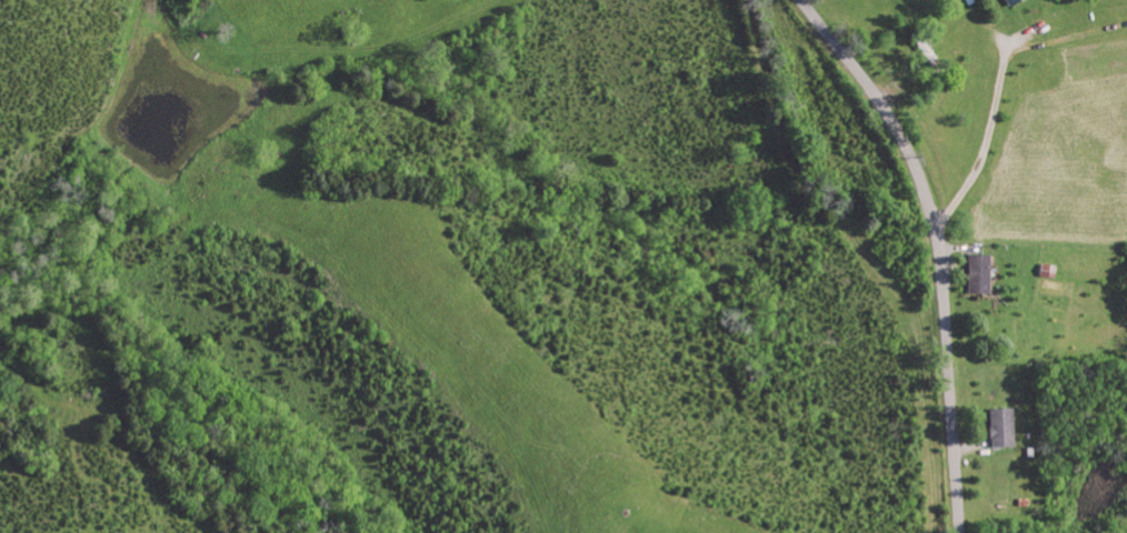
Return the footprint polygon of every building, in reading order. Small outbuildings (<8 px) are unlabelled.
[(988,256),(967,256),(966,295),(987,295),(988,256)] [(987,410),(988,449),(1011,448),(1010,410),(987,410)]
